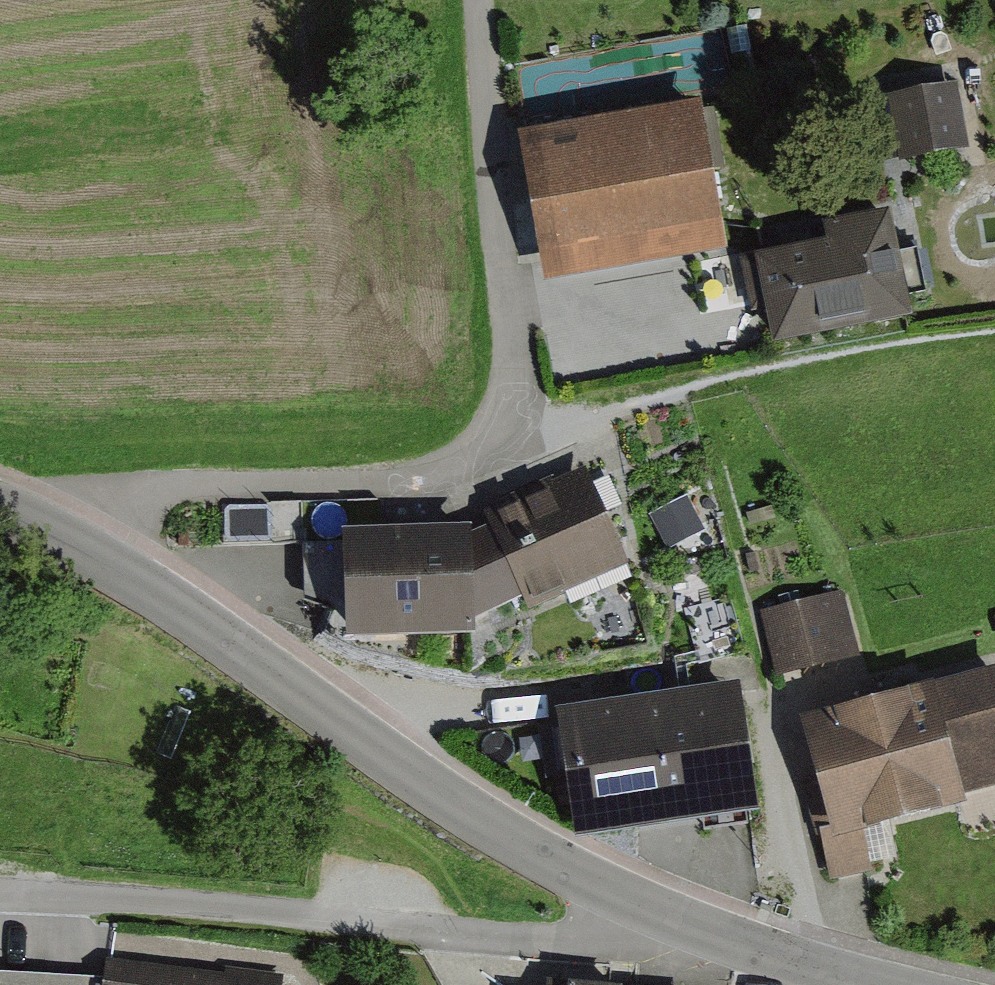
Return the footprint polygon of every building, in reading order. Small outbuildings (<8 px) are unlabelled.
[(887,99),(899,167),(969,154),(957,87),(887,99)] [(544,290),(728,258),(701,107),(517,139),(544,290)] [(773,353),(914,325),(892,218),(822,232),(825,248),(754,262),(773,353)] [(521,606),(527,620),(629,574),(583,472),(481,518),(488,534),(521,606)] [(708,526),(692,495),(655,514),(671,546),(708,526)] [(471,533),(341,538),(345,647),(476,642),(475,627),(472,541),(471,533)] [(521,606),(488,534),(472,541),(475,627),(521,606)] [(842,593),(758,616),(777,682),(860,659),(842,593)] [(784,727),(824,887),(864,877),(853,832),(994,796),(994,694),(990,675),(784,727)] [(739,689),(646,702),(666,838),(759,824),(739,689)] [(574,851),(666,838),(646,702),(554,716),(574,851)] [(107,963),(103,984),(268,984),(107,963)]
